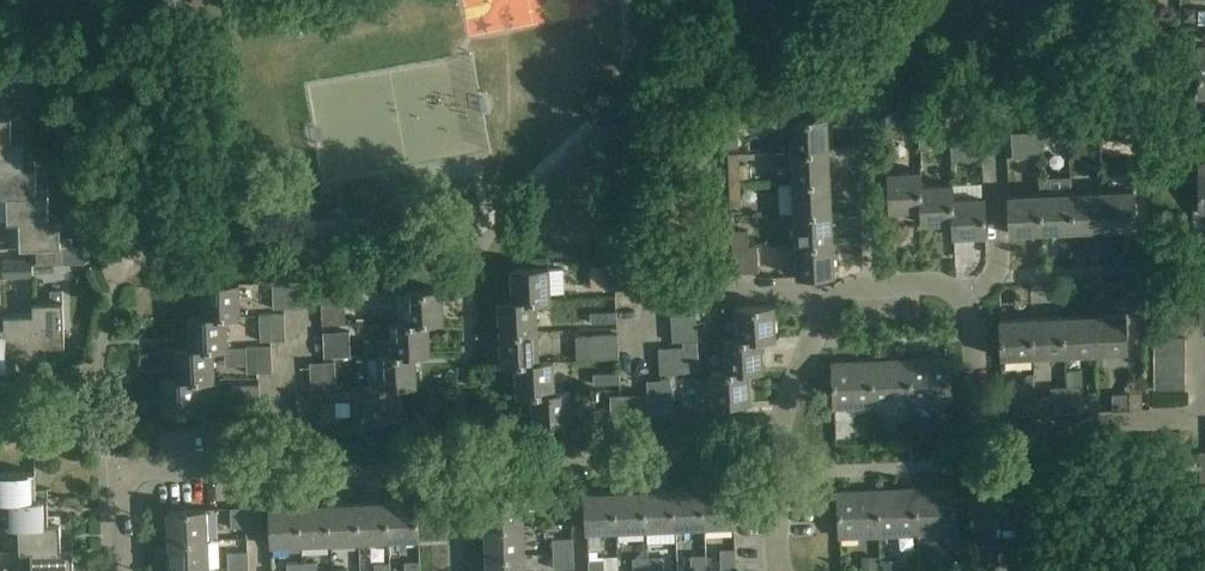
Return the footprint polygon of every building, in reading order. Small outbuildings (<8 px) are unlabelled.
[(885,110),(886,125),(912,123),(912,109),(885,110)] [(23,143),(23,134),(11,135),(11,117),(0,118),(0,144),(23,143)] [(829,150),(828,118),(776,120),(776,135),(790,134),(791,151),(829,150)] [(727,122),(712,123),(713,149),(728,148),(727,122)] [(737,122),(727,122),(728,148),(738,148),(737,122)] [(919,123),(920,138),(946,136),(945,122),(919,123)] [(713,149),(712,123),(698,123),(699,149),(713,149)] [(912,123),(886,125),(887,135),(913,134),(912,123)] [(1131,127),(1113,128),(1105,129),(1106,139),(1132,138),(1131,128),(1131,127)] [(1076,130),(1068,130),(1069,141),(1076,140),(1100,139),(1100,129),(1076,130)] [(1069,141),(1068,130),(1052,131),(1052,142),(1069,141)] [(1011,133),(1012,147),(1039,146),(1038,131),(1011,133)] [(951,136),(951,150),(978,149),(977,135),(951,136)] [(946,136),(920,138),(920,148),(946,147),(946,136)] [(36,169),(36,160),(23,160),(23,143),(0,144),(0,170),(36,169)] [(1039,146),(1012,147),(1013,158),(1039,157),(1039,146)] [(978,149),(951,150),(952,161),(978,160),(978,149)] [(830,181),(829,150),(791,151),(792,182),(830,181)] [(728,154),(729,180),(740,179),(739,153),(728,154)] [(8,196),(8,195),(48,194),(48,186),(36,186),(36,169),(0,170),(0,196),(8,196)] [(890,211),(922,209),(921,186),(922,186),(921,171),(888,173),(890,211)] [(740,179),(729,180),(730,206),(741,205),(740,179)] [(832,212),(830,181),(792,182),(794,214),(832,212)] [(922,224),(953,222),(952,184),(922,186),(921,186),(922,209),(922,224)] [(1134,190),(1102,192),(1104,230),(1136,228),(1134,190)] [(1102,192),(1071,193),(1073,231),(1104,230),(1102,192)] [(1071,193),(1040,195),(1042,233),(1073,231),(1071,193)] [(9,222),(19,222),(19,221),(60,220),(60,211),(48,212),(48,194),(8,195),(8,196),(9,222)] [(1042,233),(1040,195),(1008,196),(1010,234),(1042,233)] [(953,199),(953,222),(954,237),(986,235),(985,197),(953,199)] [(833,243),(832,212),(794,214),(795,245),(833,243)] [(20,249),(31,248),(61,247),(73,247),(72,237),(61,237),(60,220),(19,221),(19,222),(20,249)] [(732,231),(732,248),(747,247),(749,247),(748,231),(732,231)] [(834,275),(833,243),(795,245),(796,277),(834,275)] [(31,248),(32,260),(32,264),(33,264),(62,264),(61,247),(31,248)] [(747,247),(732,248),(733,274),(748,273),(747,247)] [(758,247),(749,247),(747,247),(748,273),(759,273),(758,247)] [(3,261),(3,272),(4,272),(4,278),(5,278),(33,277),(33,264),(32,264),(32,260),(3,261)] [(602,265),(603,276),(629,275),(629,264),(602,265)] [(511,270),(513,301),(536,300),(536,301),(550,300),(549,268),(511,270)] [(629,275),(603,276),(604,291),(630,290),(629,275)] [(284,308),(283,282),(273,283),(273,308),(284,308)] [(298,282),(283,282),(284,308),(298,308),(298,282)] [(202,285),(203,316),(203,318),(226,317),(226,318),(241,318),(240,284),(202,285)] [(404,291),(405,322),(405,323),(429,322),(443,322),(442,289),(404,291)] [(348,293),(322,295),(322,305),(349,304),(348,293)] [(498,301),(500,334),(537,332),(536,301),(536,300),(513,301),(498,301)] [(33,302),(33,314),(35,314),(36,358),(44,358),(44,346),(65,345),(63,301),(33,302)] [(736,308),(738,339),(738,340),(761,338),(761,339),(776,338),(774,306),(736,308)] [(617,323),(617,312),(591,313),(591,324),(617,323)] [(4,315),(5,326),(6,326),(8,370),(16,370),(16,359),(36,358),(35,314),(33,314),(4,315)] [(271,340),(271,314),(259,315),(260,340),(271,340)] [(285,314),(271,314),(271,340),(285,340),(285,314)] [(1126,314),(1093,316),(1095,354),(1128,353),(1126,314)] [(687,342),(685,315),(671,315),(672,342),(687,342)] [(696,315),(685,315),(687,342),(697,342),(696,315)] [(189,317),(190,349),(213,348),(213,350),(227,349),(226,318),(226,317),(203,318),(203,316),(189,317)] [(1093,316),(1062,317),(1063,356),(1095,354),(1093,316)] [(1062,317),(1031,318),(1033,357),(1063,356),(1062,317)] [(1033,357),(1031,318),(1000,320),(1002,359),(1033,357)] [(391,323),(393,354),(393,355),(415,354),(430,353),(429,322),(405,323),(405,322),(391,323)] [(323,333),(323,344),(350,343),(349,332),(323,333)] [(501,365),(516,364),(516,363),(539,362),(537,332),(500,334),(501,365)] [(592,335),(592,350),(618,349),(618,334),(592,335)] [(724,340),(725,371),(749,370),(749,371),(763,370),(761,339),(761,338),(738,340),(738,339),(724,340)] [(1154,339),(1154,358),(1185,358),(1186,339),(1154,339)] [(350,343),(323,344),(324,358),(350,357),(350,343)] [(258,373),(257,346),(246,346),(246,373),(258,373)] [(272,346),(257,346),(258,373),(272,372),(272,346)] [(687,347),(673,348),(674,374),(688,373),(687,347)] [(176,349),(177,380),(177,381),(201,380),(201,382),(214,381),(213,350),(213,348),(190,349),(176,349)] [(674,374),(673,348),(658,348),(660,374),(674,374)] [(618,349),(592,350),(593,360),(619,359),(618,349)] [(377,355),(378,386),(402,385),(402,386),(417,385),(415,354),(393,355),(393,354),(377,355)] [(1154,358),(1154,374),(1185,374),(1185,358),(1154,358)] [(949,359),(908,361),(910,404),(951,403),(949,359)] [(517,396),(532,395),(532,394),(554,393),(553,361),(539,362),(516,363),(516,364),(517,396)] [(908,361),(870,362),(872,406),(910,404),(908,361)] [(325,389),(325,362),(310,363),(311,390),(325,389)] [(334,362),(325,362),(325,389),(335,389),(334,362)] [(872,406),(870,362),(833,364),(834,408),(872,406)] [(725,371),(711,371),(712,404),(751,402),(749,371),(749,370),(725,371)] [(620,385),(619,373),(593,374),(594,387),(620,385)] [(1185,374),(1154,374),(1154,391),(1185,391),(1185,374)] [(177,381),(177,380),(163,380),(164,413),(202,412),(201,380),(177,381)] [(648,380),(648,397),(649,407),(661,406),(660,380),(648,380)] [(670,380),(660,380),(661,406),(672,406),(670,380)] [(233,395),(259,395),(259,385),(233,385),(233,395)] [(378,386),(364,386),(366,419),(404,417),(402,386),(402,385),(378,386)] [(1080,387),(1066,388),(1067,413),(1081,412),(1080,396),(1080,387)] [(1066,388),(1051,389),(1053,414),(1067,413),(1066,388)] [(1035,390),(1035,400),(1036,415),(1053,414),(1051,389),(1035,390)] [(1009,391),(1009,402),(1035,400),(1035,390),(1009,391)] [(532,394),(532,395),(533,426),(571,424),(570,392),(554,393),(532,394)] [(322,394),(311,395),(312,421),(323,421),(322,394)] [(1112,394),(1113,411),(1130,410),(1129,394),(1112,394)] [(312,421),(311,395),(297,396),(298,422),(312,421)] [(1097,395),(1080,396),(1081,412),(1098,412),(1097,395)] [(634,397),(620,398),(622,422),(635,421),(634,397)] [(648,397),(634,397),(635,421),(649,421),(649,407),(648,397)] [(622,422),(620,398),(610,398),(611,422),(622,422)] [(1035,400),(1009,402),(1010,416),(1036,415),(1035,400)] [(6,500),(47,498),(47,489),(36,490),(35,472),(0,473),(0,500),(6,500)] [(732,487),(702,488),(703,527),(734,525),(732,487)] [(702,488),(673,490),(674,528),(703,527),(702,488)] [(954,488),(915,490),(916,534),(956,532),(954,488)] [(673,490),(644,491),(646,529),(674,528),(673,490)] [(915,490),(877,491),(879,535),(916,534),(915,490)] [(644,491),(614,492),(616,530),(646,529),(644,491)] [(879,535),(877,491),(838,493),(839,537),(879,535)] [(616,530),(614,492),(585,493),(587,532),(616,530)] [(572,514),(571,494),(556,495),(557,515),(572,514)] [(484,498),(485,528),(524,527),(523,496),(484,498)] [(8,527),(19,526),(60,524),(59,515),(48,515),(47,498),(6,500),(8,527)] [(417,500),(387,502),(389,540),(419,539),(417,500)] [(387,502),(358,503),(359,541),(389,540),(387,502)] [(358,503),(329,504),(330,543),(359,541),(358,503)] [(329,504),(299,505),(301,544),(330,543),(329,504)] [(301,544),(299,505),(270,507),(271,546),(301,544)] [(246,508),(247,531),(247,539),(261,538),(260,507),(246,508)] [(232,532),(247,531),(246,508),(231,508),(232,532)] [(168,511),(170,541),(208,539),(207,509),(168,511)] [(20,551),(31,551),(72,549),(72,541),(60,541),(60,524),(19,526),(20,551)] [(485,528),(486,557),(525,555),(524,527),(485,528)] [(574,553),(573,538),(553,539),(553,554),(574,553)] [(170,541),(171,570),(209,568),(208,539),(170,541)] [(15,568),(16,544),(0,543),(0,568),(15,568)] [(31,551),(32,570),(85,570),(84,566),(73,567),(72,549),(31,551)] [(736,569),(735,550),(720,550),(721,570),(736,569)] [(248,567),(248,552),(228,553),(228,568),(248,567)] [(574,568),(574,553),(553,554),(554,569),(574,568)] [(487,570),(525,570),(525,555),(486,557),(487,570)] [(691,570),(706,570),(705,555),(690,556),(691,570)] [(648,558),(648,570),(663,570),(663,557),(648,558)] [(648,558),(633,559),(633,570),(648,570),(648,558)] [(588,560),(589,570),(604,570),(604,560),(588,560)] [(390,570),(420,570),(420,561),(390,563),(390,570)] [(302,563),(303,570),(317,570),(317,563),(302,563)] [(390,563),(375,563),(375,570),(390,570),(390,563)]
